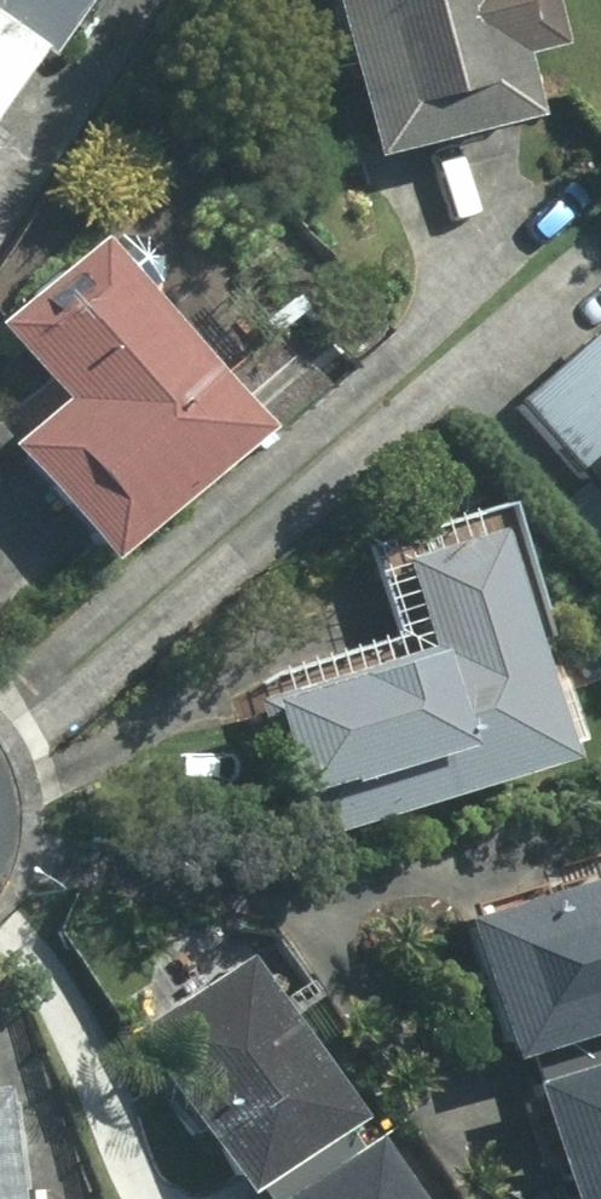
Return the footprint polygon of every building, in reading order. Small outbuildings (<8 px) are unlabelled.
[(10,44),(23,51),(56,0),(0,0),(0,38),(10,44)] [(355,149),(512,111),(497,48),(535,38),(526,0),(318,0),(355,149)] [(10,44),(0,38),(0,59),(10,44)] [(91,551),(239,423),(80,237),(0,305),(0,339),(49,396),(0,439),(0,446),(91,551)] [(510,399),(600,500),(600,348),(586,331),(510,399)] [(545,755),(473,527),(383,556),(410,645),(247,697),(291,836),(545,755)] [(529,1080),(600,1057),(600,870),(448,918),(489,1053),(518,1044),(529,1080)] [(338,1115),(237,959),(127,1030),(227,1186),(338,1115)] [(529,1080),(512,1086),(549,1198),(600,1198),(600,1057),(529,1080)] [(2,1086),(0,1086),(0,1198),(12,1198),(2,1086)] [(353,1138),(260,1198),(393,1198),(353,1138)]
